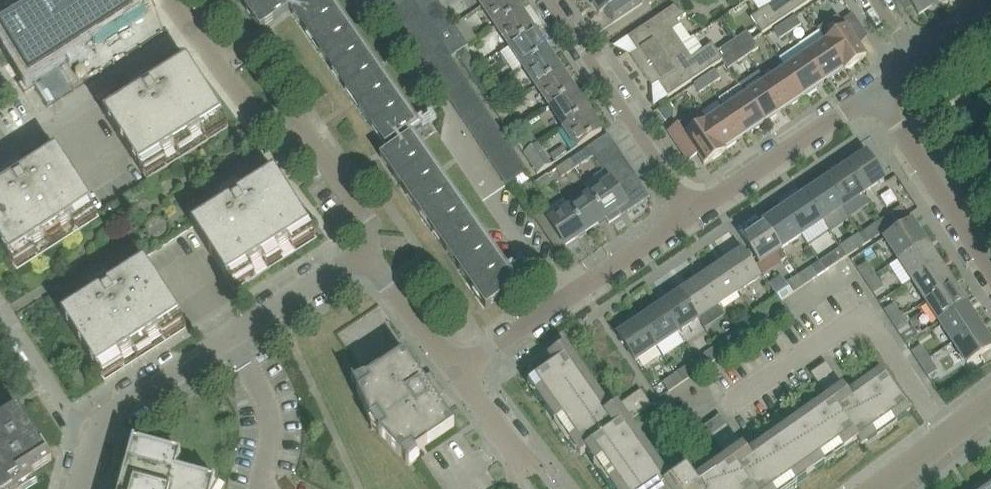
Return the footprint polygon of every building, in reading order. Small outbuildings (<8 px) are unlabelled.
[(20,0),(0,0),(0,13),(20,0)] [(1,35),(29,79),(133,14),(128,6),(136,0),(56,0),(1,35)] [(260,30),(290,9),(283,0),(239,0),(260,30)] [(292,15),(385,148),(415,127),(326,0),(305,0),(308,4),(292,15)] [(417,7),(421,13),(437,1),(437,0),(412,0),(417,7)] [(483,8),(495,0),(478,0),(483,8)] [(496,27),(520,11),(524,8),(518,0),(495,0),(483,8),(496,27)] [(639,0),(591,0),(600,13),(604,10),(613,24),(642,4),(639,0)] [(762,34),(813,0),(769,0),(772,4),(751,18),(762,34)] [(938,2),(937,0),(898,0),(906,12),(913,7),(919,16),(938,2)] [(426,21),(437,37),(438,38),(443,35),(444,36),(448,33),(447,31),(450,29),(451,30),(455,27),(437,1),(421,13),(422,15),(426,21)] [(686,15),(674,7),(628,38),(637,52),(631,56),(641,72),(682,45),(673,31),(680,26),(677,21),(686,15)] [(534,31),(520,11),(496,27),(510,47),(534,31)] [(845,28),(825,41),(845,71),(866,57),(856,42),(866,35),(852,15),(841,22),(845,28)] [(795,17),(785,24),(791,32),(801,26),(795,17)] [(426,21),(411,32),(405,35),(416,51),(437,37),(426,21)] [(784,23),(774,31),(780,39),(790,32),(784,23)] [(443,35),(438,38),(441,43),(451,58),(456,54),(464,49),(468,46),(455,27),(451,30),(450,29),(447,31),(448,33),(444,36),(443,35)] [(510,47),(523,66),(547,50),(534,31),(510,47)] [(737,39),(742,47),(753,40),(747,32),(737,39)] [(732,55),(742,47),(737,39),(726,46),(732,55)] [(753,40),(742,47),(748,56),(759,49),(753,40)] [(825,42),(806,55),(824,82),(831,76),(833,78),(844,70),(845,71),(825,41),(825,42)] [(430,72),(451,58),(441,43),(420,57),(430,72)] [(691,59),(682,45),(641,72),(652,88),(658,83),(668,98),(723,61),(712,45),(691,59)] [(799,46),(779,59),(786,69),(805,97),(817,89),(816,87),(824,82),(806,55),(799,46)] [(732,55),(738,63),(748,56),(742,47),(732,55)] [(456,54),(462,62),(470,74),(474,72),(473,70),(477,68),(469,57),(464,49),(456,54)] [(561,71),(547,50),(523,66),(537,87),(561,71)] [(103,112),(146,180),(147,181),(229,128),(185,59),(153,80),(149,73),(131,84),(135,91),(103,112)] [(445,94),(461,83),(466,80),(455,65),(435,79),(445,94)] [(478,86),(485,81),(477,68),(473,70),(474,72),(470,74),(478,86)] [(786,69),(766,82),(783,109),(791,103),(792,105),(805,97),(786,69)] [(537,87),(550,107),(574,91),(561,71),(537,87)] [(715,71),(705,78),(711,86),(721,79),(715,71)] [(759,73),(739,86),(745,96),(764,124),(776,116),(775,114),(783,109),(766,82),(759,73)] [(695,85),(700,93),(711,86),(705,78),(695,85)] [(29,79),(19,85),(25,95),(35,89),(29,79)] [(449,100),(506,186),(528,171),(470,86),(449,100)] [(550,107),(564,127),(588,111),(574,91),(550,107)] [(752,132),(764,124),(745,96),(725,109),(743,136),(751,130),(752,132)] [(489,102),(497,114),(501,112),(500,110),(504,108),(496,97),(489,102)] [(505,126),(512,121),(504,108),(500,110),(501,112),(497,114),(505,126)] [(705,121),(705,122),(725,152),(726,152),(725,151),(736,143),(735,141),(743,136),(725,109),(706,122),(705,121)] [(602,131),(588,111),(564,127),(577,148),(602,131)] [(684,121),(667,132),(687,163),(698,156),(704,166),(725,152),(705,122),(693,129),(689,122),(684,121)] [(587,148),(593,158),(594,159),(615,145),(608,134),(587,148)] [(410,137),(380,157),(484,306),(486,308),(515,288),(516,288),(509,278),(410,137)] [(516,142),(525,154),(528,152),(527,151),(531,148),(523,137),(516,142)] [(528,152),(525,154),(538,174),(552,165),(538,145),(532,149),(531,148),(527,151),(528,152)] [(622,155),(615,145),(594,159),(601,169),(622,155)] [(587,148),(579,154),(585,163),(593,158),(587,148)] [(0,184),(0,244),(17,271),(99,219),(55,149),(23,170),(19,163),(1,174),(5,181),(0,184)] [(585,163),(579,154),(568,161),(572,166),(570,168),(572,172),(585,163)] [(845,168),(863,194),(884,180),(866,154),(845,168)] [(603,173),(607,179),(628,165),(622,155),(601,169),(603,173)] [(562,179),(572,172),(570,168),(572,166),(568,161),(555,170),(562,179)] [(635,175),(628,165),(607,179),(609,181),(610,181),(615,188),(635,175)] [(845,168),(825,182),(842,208),(863,194),(845,168)] [(190,223),(194,228),(235,292),(317,239),(273,170),(240,191),(236,184),(218,195),(223,202),(190,223)] [(547,175),(535,183),(542,193),(554,185),(547,175)] [(642,186),(635,175),(615,188),(622,199),(642,186)] [(618,211),(626,205),(622,199),(615,188),(610,181),(609,181),(590,194),(606,219),(605,219),(609,224),(621,216),(618,211)] [(825,182),(804,196),(822,222),(842,208),(825,182)] [(590,194),(569,208),(586,232),(605,219),(606,219),(590,194)] [(822,222),(804,196),(784,209),(801,236),(822,222)] [(564,199),(543,213),(565,246),(586,232),(569,208),(564,199)] [(881,221),(887,230),(908,216),(901,207),(881,221)] [(784,209),(763,223),(781,249),(801,236),(784,209)] [(887,230),(881,221),(868,229),(874,238),(887,230)] [(891,247),(899,260),(925,243),(911,221),(894,232),(878,243),(884,252),(891,247)] [(781,249),(763,223),(742,237),(760,264),(775,254),(781,263),(787,258),(781,249)] [(851,239),(839,247),(840,249),(846,258),(859,250),(851,239)] [(939,263),(925,243),(899,260),(913,280),(939,263)] [(831,255),(828,256),(834,266),(846,258),(840,249),(831,255)] [(742,252),(721,266),(739,292),(759,278),(753,268),(742,252)] [(811,268),(798,276),(805,285),(825,272),(814,256),(806,261),(811,268)] [(105,382),(187,329),(143,260),(110,281),(106,274),(88,285),(92,292),(60,313),(105,382)] [(865,282),(874,276),(866,263),(857,269),(865,282)] [(913,280),(926,301),(952,284),(939,263),(913,280)] [(718,306),(739,292),(721,266),(700,280),(718,306)] [(769,284),(778,297),(781,302),(793,294),(792,294),(805,285),(798,276),(786,284),(781,276),(769,284)] [(883,288),(874,276),(865,282),(873,294),(883,288)] [(697,320),(718,306),(700,280),(680,294),(697,320)] [(940,322),(966,305),(952,284),(926,301),(940,322)] [(680,294),(659,308),(677,334),(697,320),(680,294)] [(788,312),(781,302),(778,297),(768,303),(778,319),(788,312)] [(884,311),(892,323),(902,317),(893,305),(884,311)] [(940,322),(953,343),(979,326),(966,305),(940,322)] [(677,334),(659,308),(639,321),(656,347),(677,334)] [(910,330),(902,317),(892,323),(900,336),(910,330)] [(745,328),(751,337),(763,329),(757,319),(745,328)] [(635,362),(656,347),(639,321),(618,336),(635,362)] [(979,326),(953,343),(967,364),(990,348),(990,344),(979,326)] [(737,333),(716,347),(722,356),(743,342),(737,333)] [(911,352),(919,365),(929,359),(921,346),(911,352)] [(710,365),(722,356),(716,347),(704,355),(710,365)] [(580,456),(586,452),(612,488),(786,488),(857,440),(861,445),(910,411),(885,375),(837,409),(833,403),(737,470),(733,464),(699,488),(686,472),(670,484),(669,484),(664,487),(621,425),(615,430),(558,349),(548,356),(554,365),(535,378),(542,388),(536,392),(580,456)] [(401,456),(405,460),(454,427),(432,394),(440,388),(437,385),(433,376),(424,382),(405,353),(355,386),(358,392),(357,392),(370,421),(379,433),(400,457),(401,456)] [(937,371),(929,359),(919,365),(928,377),(937,371)] [(826,363),(823,365),(811,374),(825,395),(841,384),(826,363)] [(675,375),(681,384),(693,376),(687,367),(675,375)] [(668,392),(681,384),(675,375),(662,383),(668,392)] [(652,406),(641,390),(620,405),(631,421),(652,406)] [(38,483),(32,474),(52,461),(18,408),(0,420),(0,427),(7,439),(0,444),(0,488),(28,488),(38,483)] [(710,436),(726,425),(720,416),(704,427),(710,436)] [(741,445),(726,425),(710,436),(725,456),(741,445)] [(134,441),(121,488),(213,488),(216,481),(214,481),(213,482),(177,472),(181,456),(135,443),(136,442),(134,441)] [(976,488),(990,488),(990,479),(976,488)]
